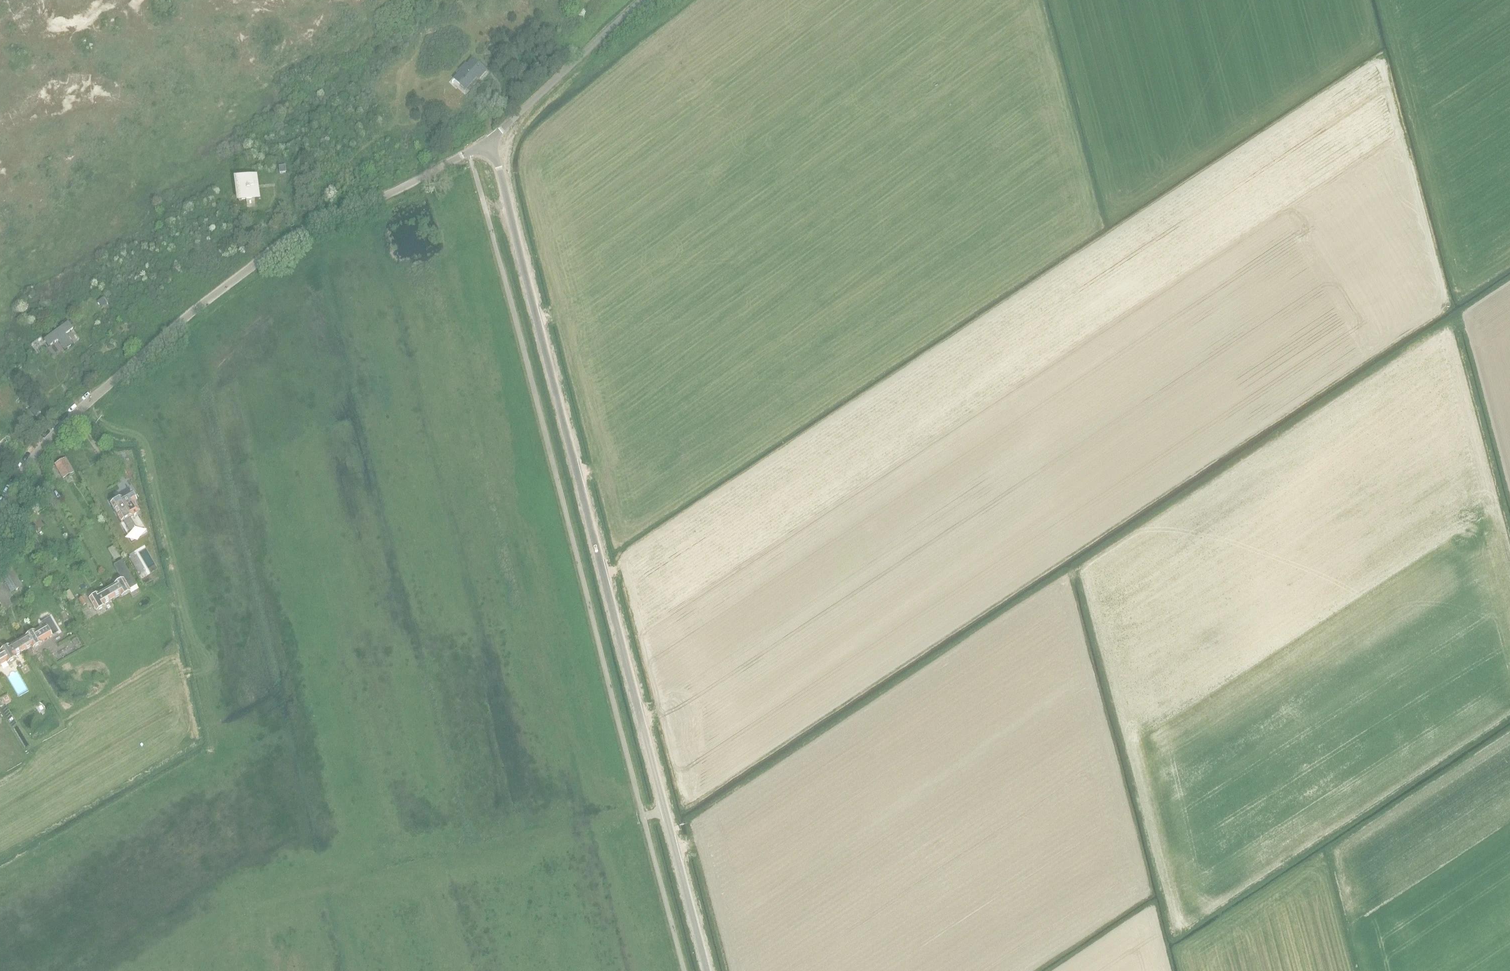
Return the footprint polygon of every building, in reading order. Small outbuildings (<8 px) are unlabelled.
[(454,79),(465,89),(477,76),(480,78),(486,72),(472,60),(454,79)] [(238,179),(239,186),(236,190),(240,193),(241,199),(257,197),(256,185),(254,177),(238,179)] [(104,298),(98,302),(102,308),(108,304),(104,298)] [(65,334),(73,329),(68,322),(44,341),(48,347),(58,340),(66,349),(73,344),(65,334)] [(33,406),(29,411),(36,417),(40,412),(33,406)] [(53,463),(60,476),(62,479),(63,479),(74,473),(65,456),(53,463)] [(131,494),(111,505),(121,523),(124,521),(124,522),(129,532),(136,528),(130,519),(129,519),(129,518),(139,513),(134,504),(136,502),(131,494)] [(122,581),(107,590),(112,600),(120,595),(121,597),(130,592),(129,590),(137,585),(122,561),(114,565),(122,581)] [(141,564),(135,568),(139,575),(145,571),(141,564)] [(11,592),(22,586),(11,567),(0,573),(0,574),(11,592)] [(112,600),(107,590),(90,600),(96,612),(105,607),(104,605),(112,600)] [(83,598),(79,600),(83,608),(87,605),(83,598)] [(18,642),(24,652),(32,647),(33,649),(41,644),(41,643),(51,637),(50,635),(57,631),(50,619),(42,623),(45,627),(35,633),(34,632),(18,642)] [(18,642),(1,652),(2,653),(0,654),(0,666),(7,662),(8,664),(16,658),(15,657),(24,652),(18,642)] [(1,698),(5,705),(12,701),(8,694),(1,698)]
